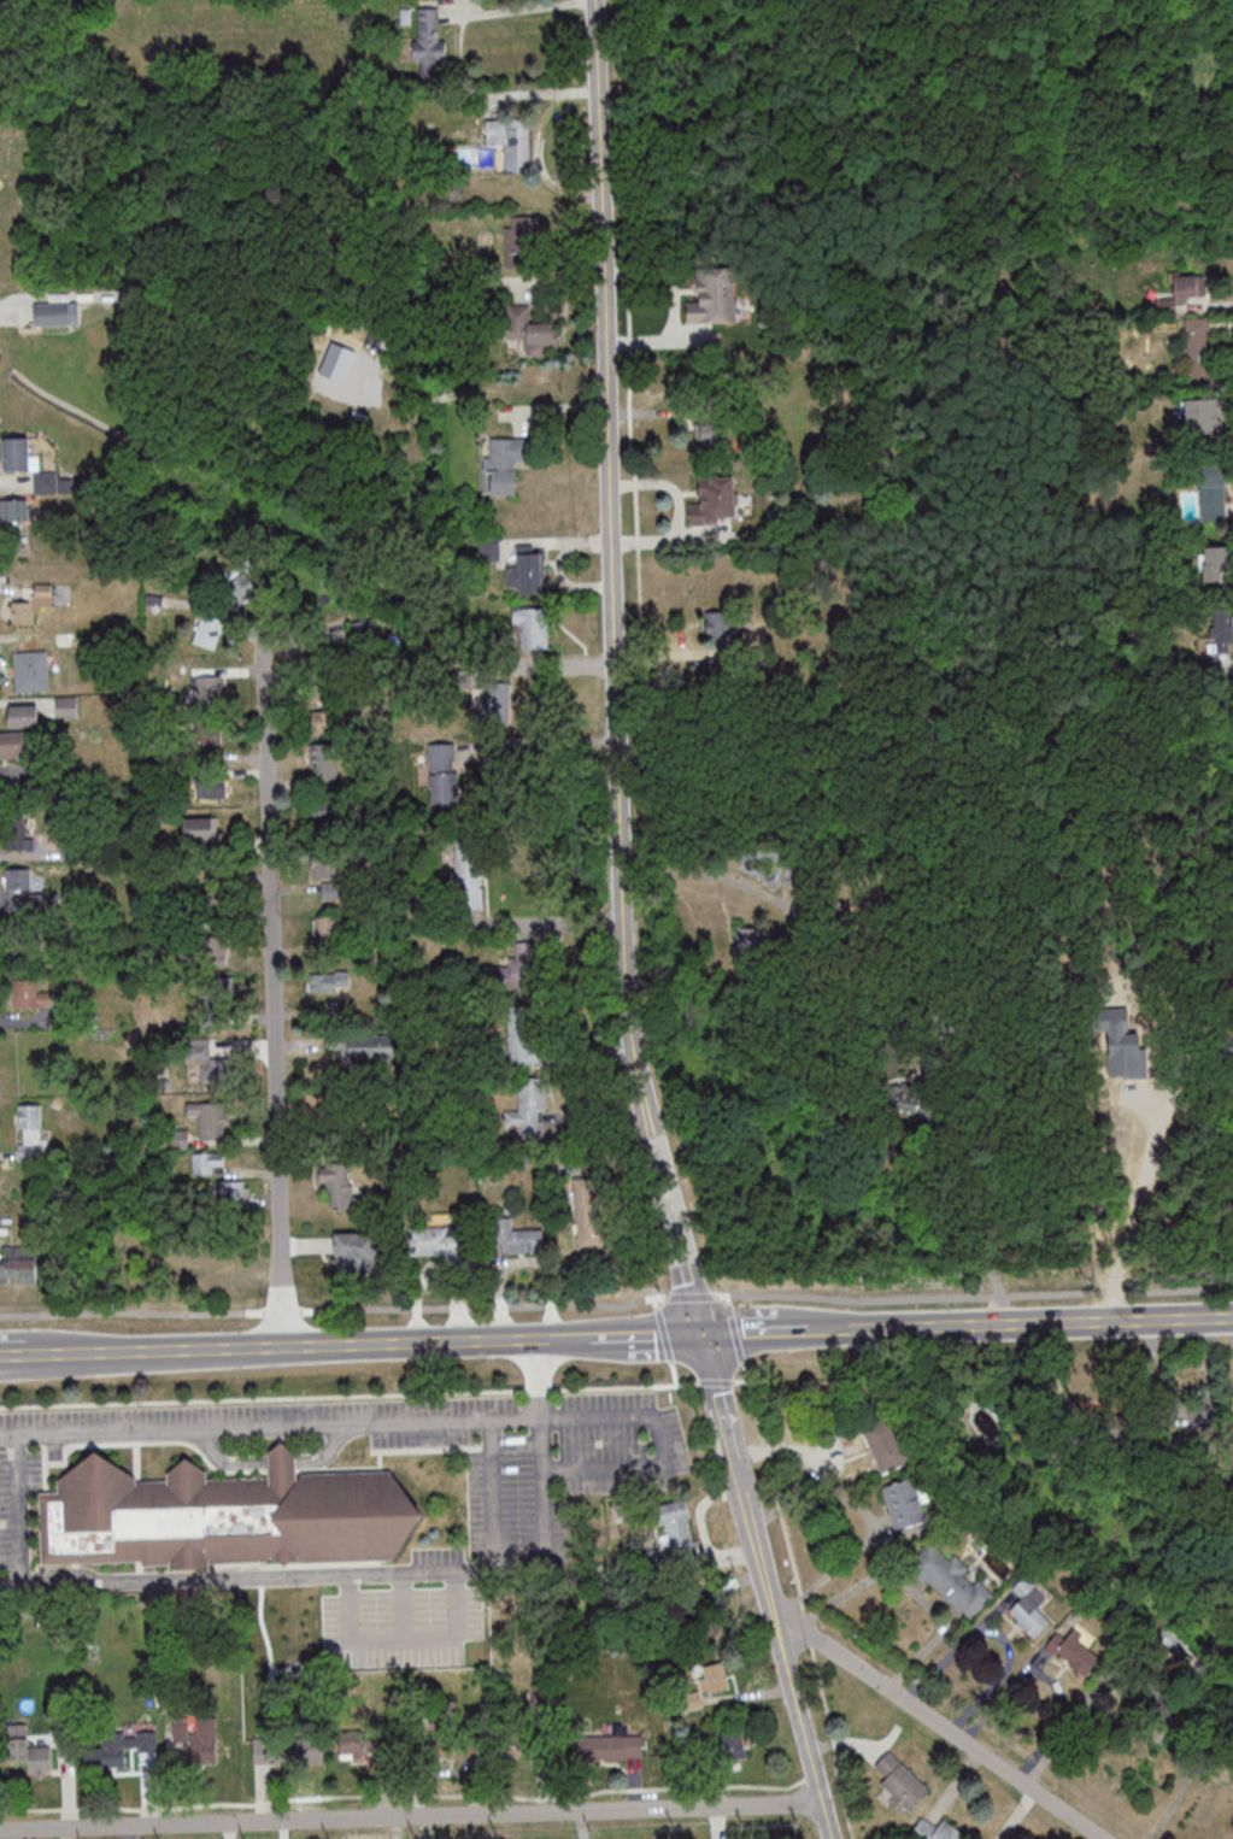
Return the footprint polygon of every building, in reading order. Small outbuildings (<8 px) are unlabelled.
[(439,8),(420,8),(420,41),(402,41),(402,64),(445,65),(446,37),(438,37),(439,8)] [(505,172),(530,172),(530,119),(487,119),(487,144),(505,144),(505,172)] [(505,216),(505,268),(536,268),(536,216),(505,216)] [(737,322),(736,266),(698,267),(698,298),(686,299),(687,323),(737,322)] [(1157,314),(1177,314),(1177,300),(1206,300),(1206,275),(1170,275),(1170,297),(1156,297),(1157,314)] [(69,325),(69,302),(35,302),(35,325),(69,325)] [(527,356),(557,356),(557,323),(531,322),(531,305),(508,305),(508,339),(527,339),(527,356)] [(1186,380),(1211,380),(1211,318),(1186,318),(1186,380)] [(330,353),(350,360),(353,354),(333,346),(330,353)] [(1184,398),(1184,434),(1219,434),(1219,398),(1184,398)] [(741,423),(700,423),(700,453),(741,453),(741,423)] [(40,473),(39,453),(29,453),(28,437),(1,437),(2,472),(34,471),(34,492),(57,491),(57,472),(40,473)] [(483,438),(483,472),(491,472),(491,495),(516,495),(516,463),(530,463),(530,438),(483,438)] [(1226,465),(1200,465),(1201,521),(1227,520),(1226,465)] [(701,475),(701,501),(689,501),(689,526),(725,526),(725,513),(738,513),(738,475),(701,475)] [(28,498),(0,498),(0,521),(28,521),(28,498)] [(499,558),(499,537),(479,537),(479,558),(499,558)] [(544,594),(544,553),(533,553),(533,544),(519,544),(519,594),(544,594)] [(1202,583),(1232,583),(1232,545),(1202,545),(1202,583)] [(12,624),(37,624),(37,609),(52,609),(52,583),(36,583),(36,598),(12,598),(12,624)] [(548,648),(548,607),(513,607),(513,626),(521,626),(521,648),(548,648)] [(1211,609),(1211,654),(1232,654),(1232,609),(1211,609)] [(706,614),(706,637),(738,637),(738,614),(706,614)] [(222,617),(198,616),(196,646),(221,646),(222,617)] [(351,622),(354,644),(376,641),(373,618),(351,622)] [(14,651),(14,691),(48,691),(48,651),(14,651)] [(197,700),(222,700),(222,675),(197,675),(197,700)] [(322,680),(318,702),(339,706),(343,684),(322,680)] [(482,721),(509,721),(509,683),(482,683),(482,721)] [(56,718),(77,718),(77,696),(56,696),(56,718)] [(38,726),(38,705),(9,705),(9,726),(38,726)] [(193,748),(219,748),(219,723),(193,723),(193,748)] [(30,757),(30,731),(0,731),(0,757),(30,757)] [(463,804),(463,743),(431,743),(431,804),(463,804)] [(339,780),(339,756),(313,756),(313,780),(339,780)] [(0,787),(31,787),(31,766),(0,766),(0,787)] [(226,778),(197,778),(197,797),(226,797),(226,778)] [(313,800),(313,828),(345,828),(345,800),(313,800)] [(25,809),(4,809),(4,850),(34,850),(34,836),(25,836),(25,809)] [(185,840),(215,840),(215,818),(185,818),(185,840)] [(456,908),(481,908),(482,843),(457,843),(456,908)] [(339,877),(339,853),(312,853),(312,877),(339,877)] [(5,890),(31,890),(31,868),(5,868),(5,890)] [(206,895),(208,906),(218,905),(217,894),(206,895)] [(315,941),(336,941),(336,915),(315,915),(315,941)] [(763,927),(735,927),(735,965),(763,965),(763,927)] [(226,938),(204,938),(204,965),(226,965),(226,938)] [(500,958),(500,991),(539,991),(539,942),(515,942),(515,958),(500,958)] [(310,991),(348,991),(348,973),(310,973),(310,991)] [(233,977),(203,977),(203,1000),(233,1000),(233,977)] [(52,1006),(52,991),(39,991),(39,979),(14,979),(14,1006),(52,1006)] [(509,1011),(509,1066),(542,1066),(542,1011),(509,1011)] [(234,1016),(205,1016),(205,1029),(234,1029),(234,1016)] [(340,1036),(340,1062),(395,1062),(395,1036),(340,1036)] [(210,1038),(189,1038),(189,1060),(201,1060),(201,1082),(230,1082),(230,1057),(210,1057),(210,1038)] [(924,1074),(888,1074),(888,1115),(924,1115),(924,1074)] [(518,1141),(545,1141),(544,1078),(519,1078),(519,1110),(505,1110),(505,1130),(518,1129),(518,1141)] [(200,1138),(227,1138),(227,1102),(188,1102),(188,1115),(200,1115),(200,1138)] [(324,1102),(324,1134),(371,1134),(371,1102),(324,1102)] [(42,1159),(42,1103),(19,1103),(19,1159),(42,1159)] [(192,1152),(192,1173),(225,1173),(225,1152),(192,1152)] [(326,1210),(355,1208),(353,1161),(324,1163),(326,1210)] [(605,1176),(575,1176),(575,1248),(605,1248),(605,1176)] [(222,1200),(248,1200),(248,1181),(222,1181),(222,1200)] [(492,1218),(492,1252),(544,1252),(544,1229),(514,1229),(514,1218),(492,1218)] [(445,1255),(445,1264),(465,1264),(466,1226),(410,1226),(410,1255),(445,1255)] [(335,1233),(335,1272),(379,1271),(379,1232),(335,1233)] [(36,1247),(8,1247),(8,1261),(0,1261),(0,1282),(36,1282),(36,1247)] [(880,1473),(911,1462),(895,1415),(863,1426),(880,1473)] [(41,1564),(163,1562),(167,1565),(282,1564),(285,1565),(297,1557),(304,1561),(394,1561),(420,1515),(393,1471),(298,1472),(296,1469),(296,1449),(283,1442),(269,1450),(269,1477),(209,1478),(202,1467),(188,1459),(168,1471),(168,1480),(136,1481),(130,1472),(98,1453),(59,1477),(59,1491),(41,1491),(41,1564)] [(882,1486),(895,1531),(927,1522),(914,1477),(882,1486)] [(671,1564),(697,1560),(687,1500),(653,1505),(657,1527),(665,1526),(671,1564)] [(928,1578),(967,1621),(995,1596),(977,1576),(975,1578),(954,1555),(948,1560),(932,1541),(906,1564),(923,1583),(928,1578)] [(1049,1602),(1024,1577),(1012,1588),(1022,1598),(1008,1611),(1034,1638),(1051,1622),(1040,1611),(1049,1602)] [(697,1636),(716,1647),(727,1627),(708,1616),(697,1636)] [(1055,1650),(1084,1677),(1105,1654),(1076,1628),(1055,1650)] [(732,1688),(723,1660),(697,1668),(706,1696),(732,1688)] [(533,1704),(546,1704),(546,1686),(533,1686),(533,1704)] [(192,1762),(222,1761),(221,1717),(173,1719),(174,1742),(191,1741),(192,1762)] [(431,1718),(431,1760),(482,1759),(481,1733),(465,1733),(465,1718),(431,1718)] [(29,1762),(29,1775),(52,1775),(52,1745),(29,1745),(29,1724),(9,1724),(9,1762),(29,1762)] [(719,1735),(726,1762),(748,1756),(741,1729),(719,1735)] [(157,1751),(157,1730),(103,1731),(103,1744),(86,1745),(86,1767),(125,1766),(125,1752),(157,1751)] [(339,1733),(339,1759),(366,1759),(366,1733),(339,1733)] [(274,1761),(322,1762),(323,1737),(275,1735),(274,1761)] [(642,1759),(643,1736),(577,1735),(576,1758),(642,1759)] [(930,1789),(890,1750),(872,1767),(893,1787),(883,1797),(903,1816),(930,1789)] [(969,1835),(940,1817),(935,1825),(922,1817),(910,1835),(915,1838),(967,1838),(969,1835)]
